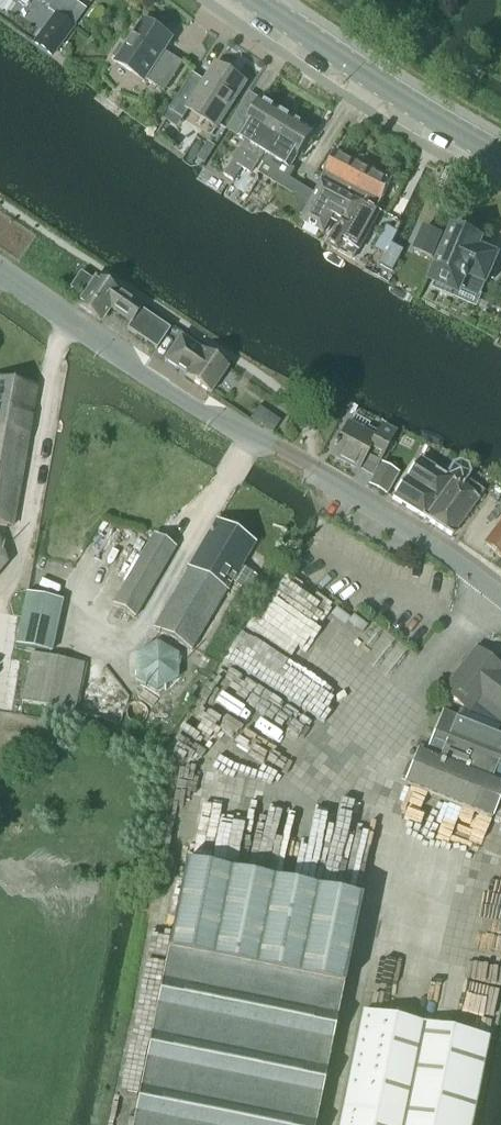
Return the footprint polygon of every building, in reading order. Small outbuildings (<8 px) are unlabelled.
[(51,56),(72,29),(56,17),(35,45),(51,56)] [(172,41),(144,22),(136,35),(134,33),(132,37),(133,38),(126,49),(121,46),(113,59),(118,62),(116,64),(145,83),(146,81),(165,94),(184,65),(182,65),(180,68),(162,56),(172,41)] [(219,127),(246,85),(217,66),(202,89),(190,81),(170,112),(183,120),(191,109),(219,127)] [(243,170),(244,170),(252,156),(249,155),(251,151),(254,153),(257,149),(256,149),(277,111),(261,102),(246,128),(245,127),(238,139),(246,143),(224,177),(234,183),(243,170)] [(272,158),(294,120),(277,111),(256,149),(257,149),(254,153),(251,151),(249,155),(252,156),(244,170),(252,175),(264,153),(268,155),(272,158)] [(292,168),(313,131),(294,120),(272,158),(268,155),(263,165),(274,172),(270,178),(311,202),(300,221),(323,234),(332,218),(333,218),(334,217),(350,226),(362,203),(321,180),(321,181),(320,180),(319,182),(322,183),(315,195),(289,180),(295,170),(292,168)] [(377,211),(392,183),(337,152),(321,180),(362,203),(377,211)] [(353,257),(379,212),(377,211),(362,203),(350,226),(349,228),(340,223),(333,235),(328,243),(353,257)] [(433,260),(443,238),(425,229),(415,252),(433,260)] [(478,249),(481,241),(455,230),(448,246),(443,243),(435,262),(440,264),(432,283),(436,285),(434,290),(453,298),(455,293),(459,294),(461,288),(480,296),(485,285),(486,285),(489,278),(493,280),(499,266),(495,264),(498,258),(478,249)] [(95,285),(81,275),(71,290),(85,299),(79,308),(101,323),(111,309),(132,324),(127,331),(157,352),(171,332),(97,281),(95,285)] [(202,353),(181,339),(165,362),(186,376),(186,377),(211,395),(228,370),(202,353)] [(37,389),(0,383),(0,526),(12,528),(37,389)] [(347,428),(332,457),(358,471),(366,456),(380,463),(395,436),(381,428),(378,435),(368,430),(370,425),(353,416),(347,428)] [(273,434),(281,423),(272,417),(265,428),(273,434)] [(438,475),(419,462),(394,499),(426,521),(447,489),(443,486),(449,473),(443,469),(438,475)] [(452,538),(452,537),(483,493),(467,482),(470,475),(468,467),(460,464),(452,466),(449,473),(443,486),(447,489),(426,521),(452,538)] [(386,497),(399,475),(380,465),(368,486),(386,497)] [(247,593),(256,578),(241,569),(255,545),(217,522),(153,631),(191,653),(232,584),(247,593)] [(484,546),(500,559),(500,524),(484,546)] [(135,619),(175,550),(153,537),(113,607),(135,619)] [(52,655),(63,604),(27,596),(16,647),(52,655)] [(156,694),(179,681),(179,655),(157,642),(134,655),(134,681),(156,694)] [(499,675),(500,672),(500,671),(476,652),(444,694),(470,713),(474,707),(500,728),(500,676),(499,675)] [(74,714),(84,665),(32,655),(22,703),(74,714)] [(443,715),(428,753),(420,750),(417,757),(500,790),(500,738),(443,715)] [(500,794),(500,790),(417,757),(405,787),(490,821),(500,794)] [(363,902),(185,866),(132,1124),(317,1124),(363,902)] [(488,1039),(363,1013),(340,1124),(470,1124),(488,1039)]
